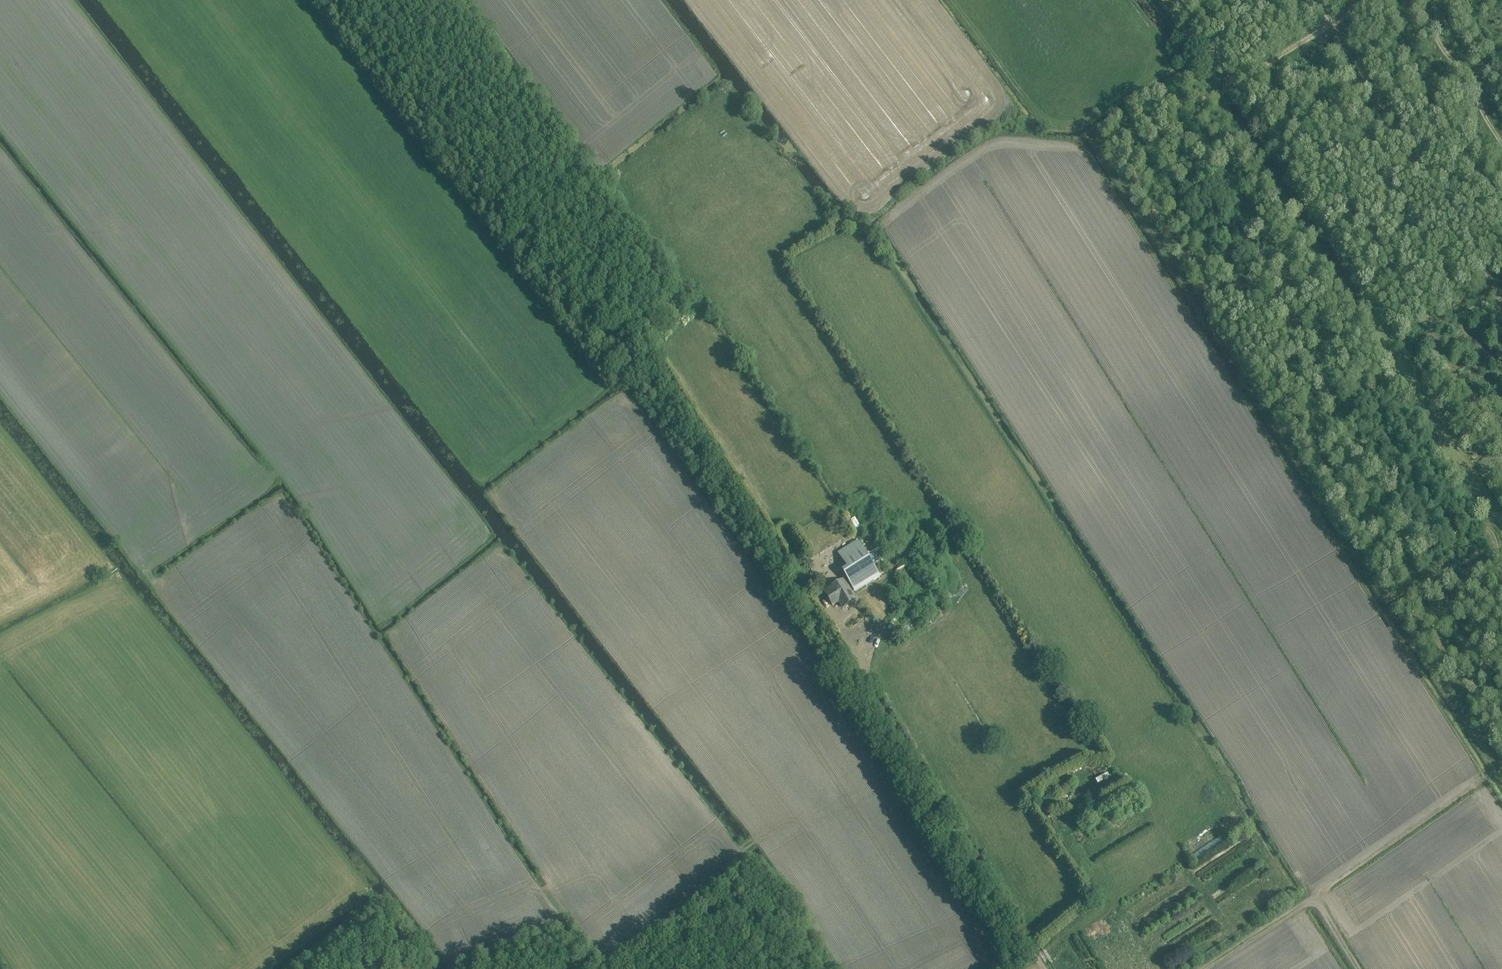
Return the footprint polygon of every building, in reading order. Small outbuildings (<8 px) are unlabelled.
[(788,521),(790,517),(784,513),(781,517),(788,521)] [(861,528),(867,525),(859,513),(854,517),(861,528)] [(857,541),(838,553),(847,569),(842,572),(855,592),(879,577),(866,556),(857,541)] [(852,598),(843,583),(829,592),(828,591),(823,594),(831,607),(838,603),(841,609),(852,602),(850,599),(852,598)] [(1099,775),(1101,781),(1105,779),(1108,786),(1118,781),(1113,770),(1099,775)] [(758,863),(764,858),(756,846),(749,851),(758,863)]
